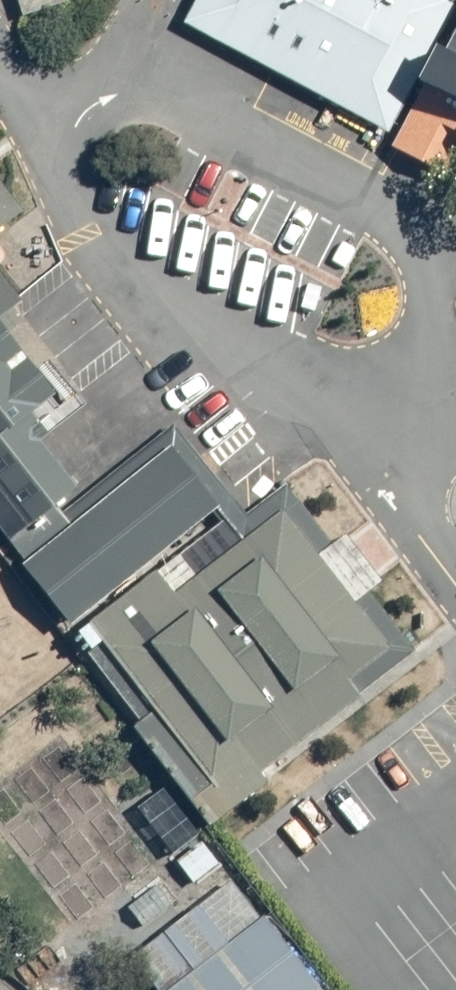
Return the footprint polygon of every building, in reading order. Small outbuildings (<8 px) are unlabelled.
[(82,0),(13,0),(19,20),(82,0)] [(181,28),(386,137),(454,10),(436,0),(196,0),(181,28)] [(399,138),(455,166),(455,27),(399,138)] [(26,231),(0,198),(0,251),(26,231)] [(57,569),(264,412),(214,347),(7,504),(57,569)] [(0,404),(0,482),(38,452),(0,404)] [(412,616),(278,441),(97,579),(230,753),(412,616)] [(162,786),(134,807),(171,853),(198,831),(162,786)] [(201,838),(174,859),(193,883),(219,864),(201,838)] [(262,915),(258,917),(227,881),(138,952),(165,984),(158,989),(319,989),(262,915)] [(169,904),(157,885),(126,907),(140,926),(169,904)]
